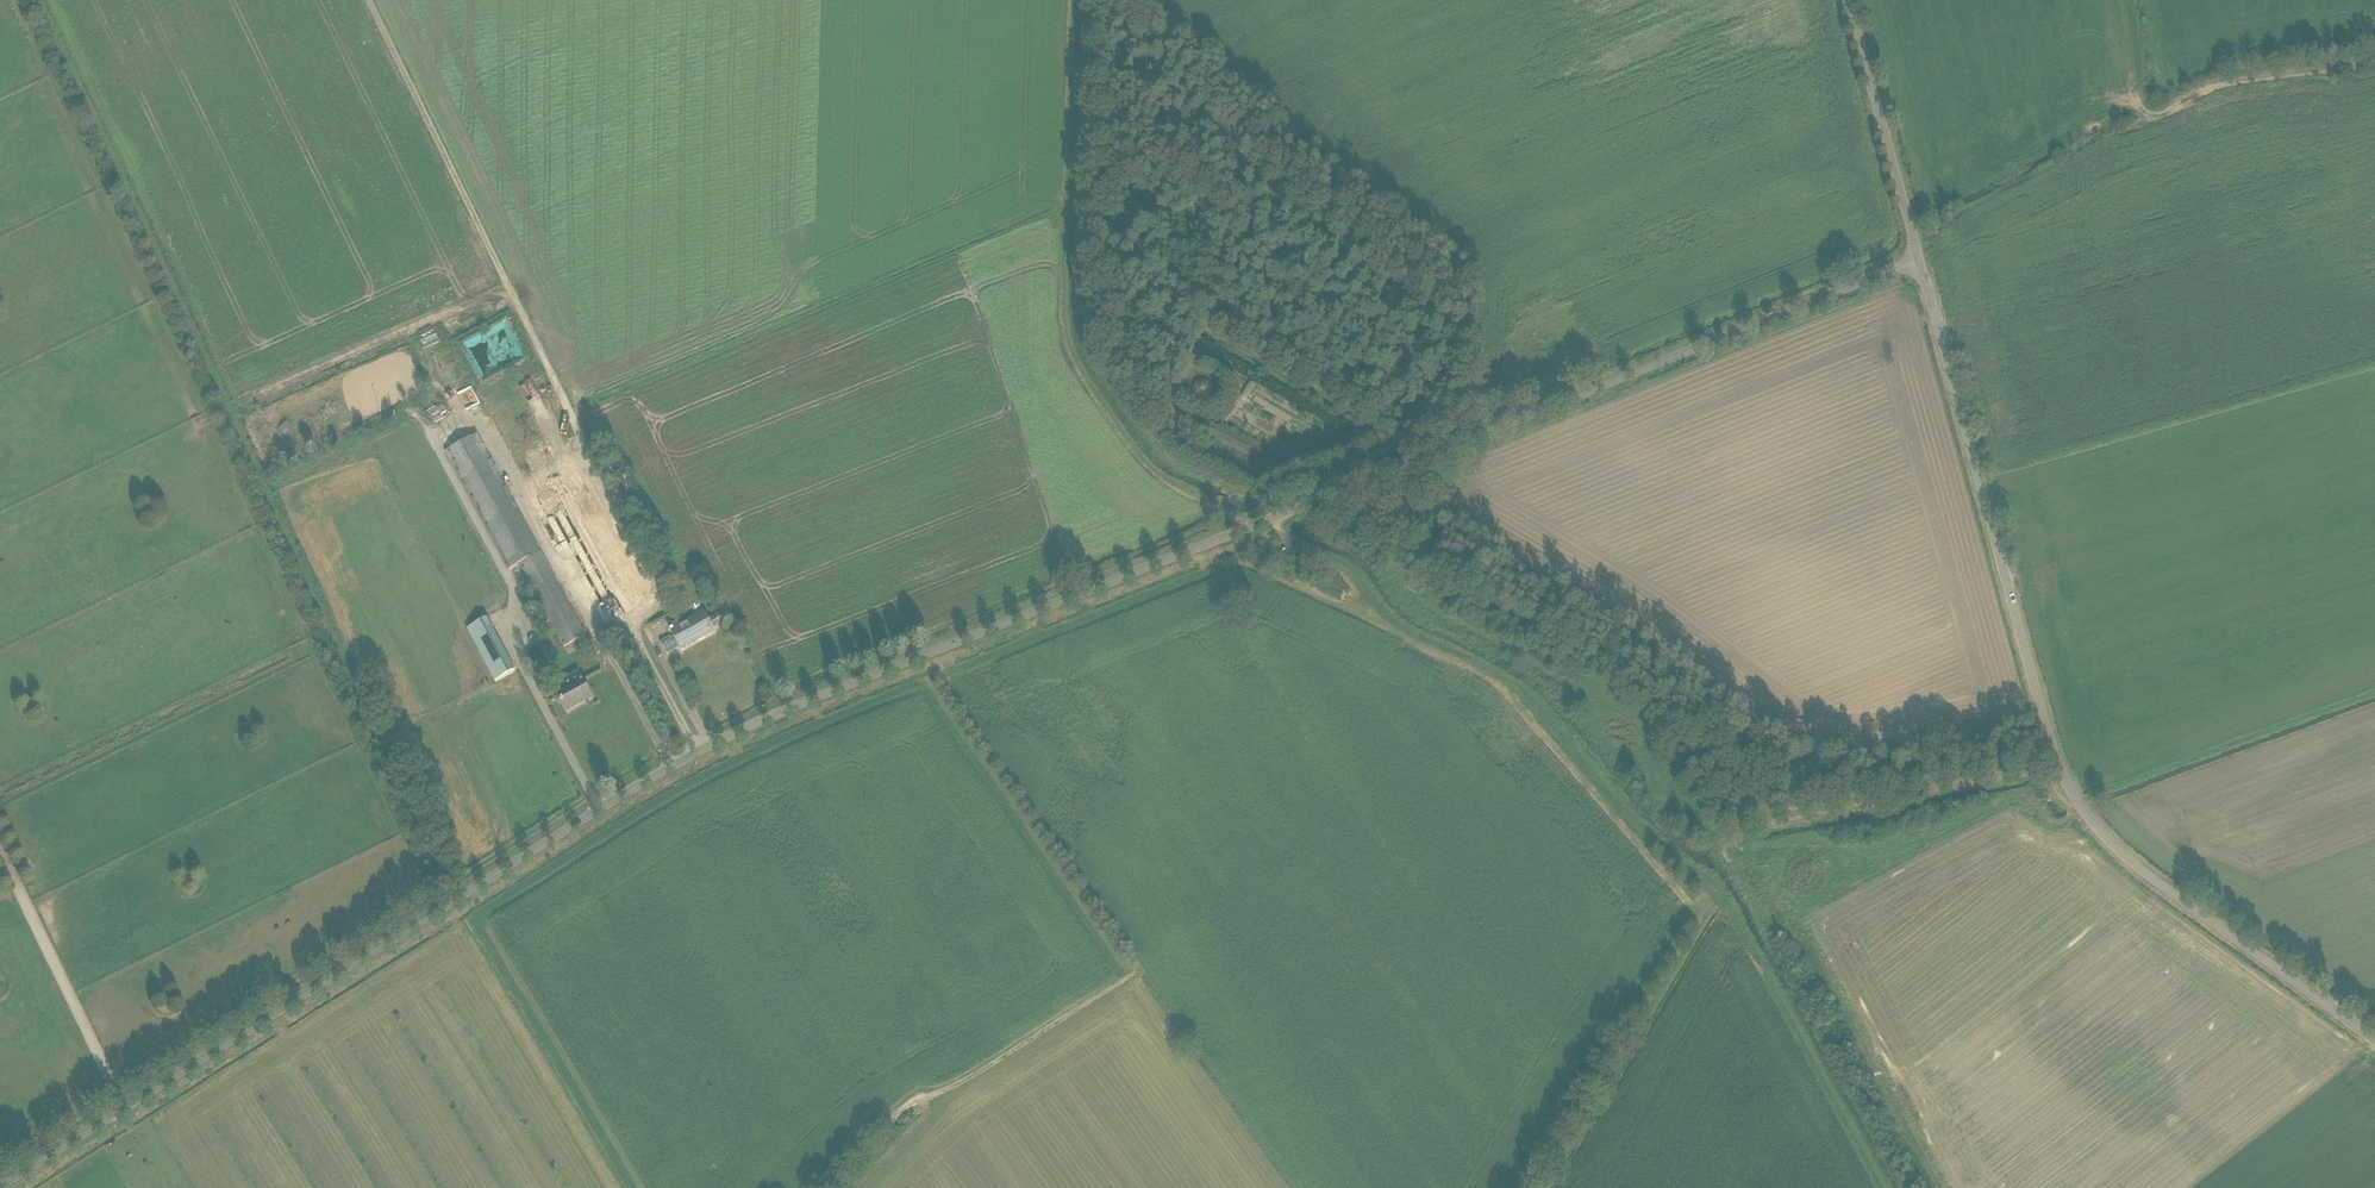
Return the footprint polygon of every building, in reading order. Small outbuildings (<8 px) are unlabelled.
[(1201,381),(1196,384),(1194,389),(1195,395),(1200,398),(1206,397),(1210,393),(1211,387),(1207,382),(1201,381)] [(526,578),(516,584),(521,594),(532,588),(564,648),(564,647),(568,655),(587,645),(583,637),(585,636),(487,454),(482,457),(472,438),(445,452),(508,570),(519,564),(526,578)] [(670,631),(680,650),(714,631),(704,612),(670,631)] [(466,629),(495,682),(516,671),(487,618),(466,629)] [(666,655),(678,648),(672,636),(660,642),(666,655)] [(538,649),(544,659),(552,655),(547,644),(538,649)] [(557,693),(561,701),(566,711),(581,703),(580,702),(584,701),(591,697),(582,679),(557,693)]
